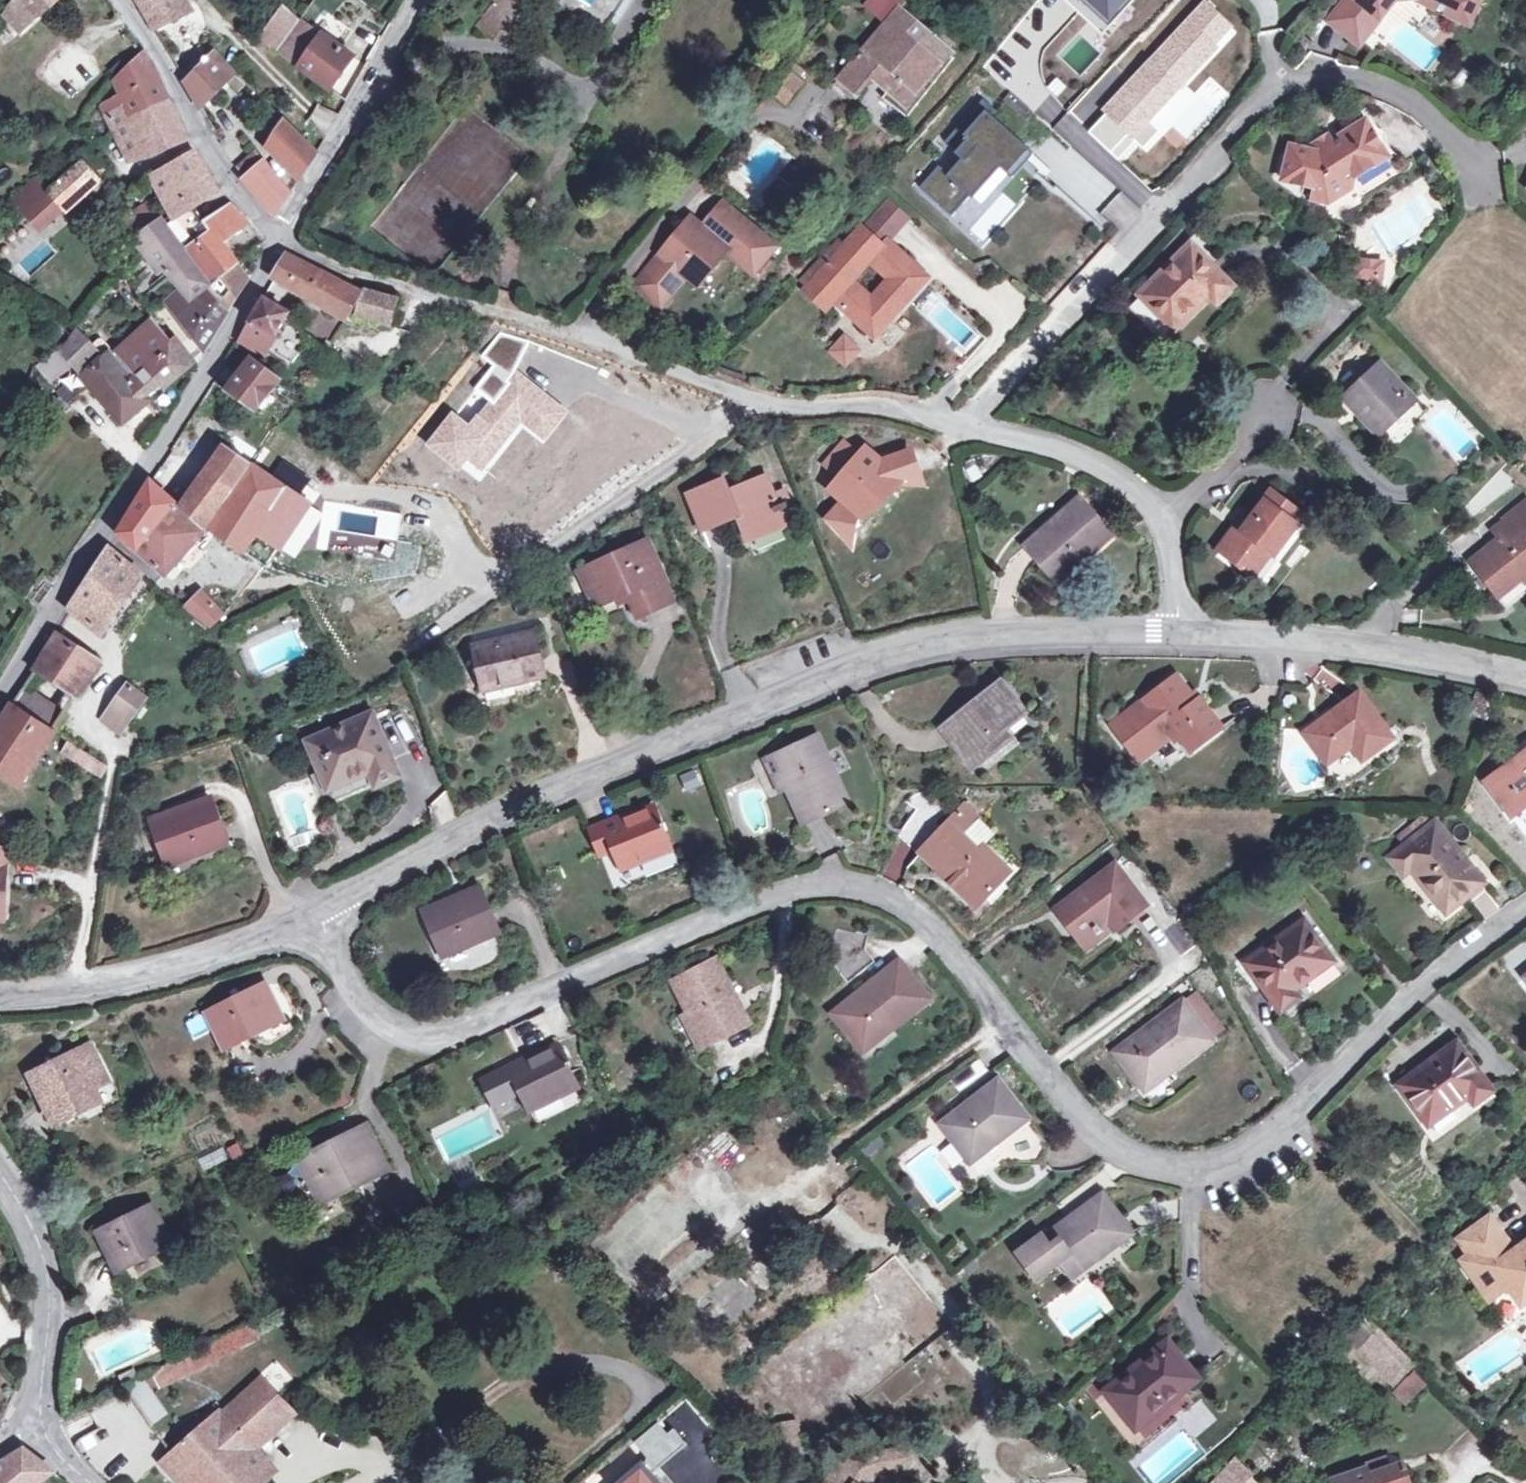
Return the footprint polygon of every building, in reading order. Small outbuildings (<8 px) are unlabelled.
[(21,34),(49,6),(57,0),(20,0),(8,16),(21,34)] [(191,10),(184,0),(137,0),(153,28),(191,10)] [(490,9),(477,27),(499,45),(532,2),(528,0),(526,0),(523,4),(518,0),(511,0),(499,16),(490,9)] [(490,9),(499,16),(511,0),(497,0),(490,9)] [(933,40),(900,12),(907,3),(903,0),(873,0),(868,7),(888,24),(841,80),(858,94),(882,66),(898,79),(881,99),(905,119),(954,61),(949,56),(950,55),(947,53),(933,40)] [(1108,19),(1125,0),(1087,0),(1108,19)] [(1207,0),(1203,0),(1101,108),(1136,141),(1240,31),(1207,0)] [(1465,0),(1345,0),(1328,21),(1360,46),(1371,33),(1364,27),(1374,15),(1381,21),(1396,3),(1418,1),(1457,19),(1457,18),(1465,0)] [(1457,18),(1470,23),(1480,0),(1465,0),(1457,18)] [(331,90),(353,58),(340,50),(343,46),(340,43),(350,30),(311,4),(299,21),(277,52),(299,67),(331,90)] [(1364,27),(1371,33),(1381,21),(1374,15),(1364,27)] [(938,33),(933,40),(947,53),(953,46),(938,33)] [(134,119),(148,149),(152,156),(187,140),(169,100),(151,62),(143,53),(114,80),(124,98),(113,104),(111,100),(101,106),(106,118),(112,130),(134,119)] [(213,53),(184,83),(199,108),(233,74),(213,53)] [(785,106),(804,84),(782,66),(763,88),(785,106)] [(1014,93),(1007,101),(1030,122),(1035,116),(1037,114),(1014,93)] [(921,187),(953,216),(1000,164),(1016,147),(988,122),(994,115),(999,110),(985,98),(947,140),(967,158),(952,175),(941,165),(921,187)] [(999,110),(994,115),(1021,141),(1039,121),(1035,116),(1030,122),(1007,101),(999,110)] [(308,118),(323,130),(332,119),(318,107),(308,118)] [(994,115),(988,122),(1016,147),(1000,164),(1010,174),(1026,156),(1032,150),(1021,141),(994,115)] [(134,119),(112,130),(113,132),(127,158),(148,149),(134,119)] [(1366,120),(1335,140),(1321,149),(1317,152),(1290,145),(1282,181),(1314,190),(1312,202),(1328,206),(1351,190),(1353,180),(1390,157),(1366,120)] [(300,180),(317,153),(304,143),(305,142),(288,124),(270,149),(300,180)] [(1316,142),(1321,149),(1335,140),(1330,132),(1316,142)] [(1026,156),(1032,162),(1038,156),(1032,150),(1026,156)] [(164,200),(162,202),(173,221),(219,194),(195,152),(153,176),(164,200)] [(248,175),(264,162),(258,154),(242,168),(248,175)] [(93,156),(85,163),(99,178),(107,170),(93,156)] [(99,178),(85,163),(82,161),(48,193),(35,177),(14,201),(40,231),(65,210),(67,211),(101,181),(99,178)] [(264,162),(248,175),(241,180),(275,218),(290,194),(280,183),(273,175),(264,163),(264,162)] [(1122,229),(1141,208),(1120,189),(1101,210),(1122,229)] [(861,228),(880,246),(886,240),(906,217),(886,199),(861,228)] [(180,248),(170,234),(147,203),(116,223),(132,244),(136,242),(148,258),(126,278),(142,300),(172,278),(183,291),(167,304),(204,354),(208,349),(248,280),(239,268),(236,265),(219,241),(250,224),(230,205),(204,223),(211,231),(184,251),(182,252),(180,248)] [(689,222),(634,288),(660,310),(686,279),(694,286),(724,252),(753,276),(776,249),(724,206),(703,233),(689,222)] [(180,226),(170,234),(180,248),(189,240),(180,226)] [(908,265),(911,262),(886,240),(880,246),(861,228),(805,289),(820,302),(828,294),(835,300),(869,332),(885,315),(890,320),(926,282),(908,265)] [(1175,329),(1210,295),(1217,302),(1233,288),(1192,246),(1142,296),(1175,329)] [(362,294),(358,292),(323,273),(321,275),(296,261),(288,257),(285,255),(271,277),(347,321),(350,316),(362,294)] [(1365,282),(1375,282),(1375,269),(1355,267),(1355,281),(1365,282)] [(1375,291),(1375,282),(1365,282),(1365,291),(1375,291)] [(362,294),(350,316),(392,329),(400,299),(364,289),(358,292),(362,294)] [(828,294),(820,302),(827,309),(835,300),(828,294)] [(285,321),(289,314),(263,299),(239,341),(266,355),(267,353),(288,364),(307,339),(285,321)] [(50,337),(61,350),(61,352),(73,365),(78,371),(80,374),(79,375),(124,425),(149,404),(164,421),(165,420),(178,398),(168,387),(196,363),(177,340),(171,347),(150,322),(115,354),(134,381),(131,383),(111,358),(108,354),(102,360),(99,357),(78,334),(73,340),(70,337),(60,324),(50,337)] [(470,427),(451,412),(424,444),(478,488),(524,432),(543,447),(571,412),(518,368),(528,343),(499,330),(480,351),(489,369),(474,387),(491,401),(470,427)] [(842,367),(861,352),(845,333),(826,349),(842,367)] [(61,352),(61,350),(37,368),(49,383),(73,365),(61,352)] [(256,412),(282,380),(253,359),(226,392),(256,412)] [(1378,434),(1415,400),(1380,364),(1344,399),(1378,434)] [(1378,434),(1387,444),(1416,417),(1423,410),(1415,400),(1378,434)] [(876,510),(899,482),(888,461),(876,469),(860,455),(857,459),(842,446),(822,468),(838,481),(830,490),(843,501),(855,511),(859,515),(876,510)] [(251,464),(227,447),(183,509),(204,526),(251,464)] [(899,482),(923,485),(918,475),(910,451),(892,459),(888,461),(899,482)] [(246,553),(288,489),(254,466),(212,529),(246,553)] [(738,517),(749,541),(787,526),(766,477),(729,493),(724,481),(687,495),(702,532),(738,517)] [(166,574),(204,532),(181,511),(176,506),(151,482),(119,532),(140,551),(166,574)] [(310,504),(288,489),(246,553),(267,569),(310,504)] [(1272,493),(1253,517),(1248,524),(1243,520),(1220,551),(1248,572),(1266,550),(1272,554),(1275,557),(1305,518),(1272,493)] [(1057,584),(1113,536),(1080,500),(1025,547),(1057,584)] [(843,501),(826,519),(848,543),(855,511),(843,501)] [(1523,578),(1525,581),(1525,504),(1506,518),(1508,521),(1495,531),(1503,540),(1473,562),(1495,590),(1518,572),(1523,578)] [(1248,514),(1243,520),(1248,524),(1253,517),(1248,514)] [(630,600),(662,586),(666,583),(648,541),(585,569),(595,590),(589,593),(596,607),(618,598),(626,595),(629,601),(630,600)] [(141,577),(143,575),(110,547),(70,606),(102,632),(141,577)] [(1266,550),(1248,572),(1254,576),(1272,554),(1266,550)] [(580,571),(589,593),(595,590),(585,569),(580,571)] [(1518,572),(1495,590),(1500,596),(1523,578),(1518,572)] [(671,604),(662,586),(630,600),(638,618),(671,604)] [(212,626),(225,616),(204,593),(188,609),(212,626)] [(620,604),(629,601),(626,595),(618,598),(620,604)] [(545,677),(534,632),(474,646),(483,691),(545,677)] [(101,661),(58,634),(34,669),(77,696),(101,661)] [(1326,668),(1315,677),(1330,694),(1341,685),(1326,668)] [(1151,709),(1146,713),(1139,705),(1113,725),(1139,761),(1167,740),(1161,733),(1167,728),(1173,735),(1177,741),(1181,738),(1193,751),(1222,728),(1201,700),(1198,702),(1178,676),(1145,701),(1151,709)] [(997,738),(1003,732),(1026,715),(1002,684),(943,730),(974,770),(1004,746),(997,738)] [(128,685),(115,705),(134,719),(148,699),(128,685)] [(66,715),(23,687),(12,704),(0,722),(0,773),(20,786),(55,731),(66,715)] [(1353,747),(1363,760),(1393,738),(1360,695),(1307,734),(1328,764),(1353,747)] [(134,719),(115,705),(107,716),(127,730),(134,719)] [(330,788),(371,771),(377,784),(399,776),(372,716),(310,743),(330,788)] [(997,738),(1004,746),(1010,741),(1003,732),(997,738)] [(818,738),(773,759),(788,790),(804,825),(848,805),(818,738)] [(69,756),(70,754),(84,763),(82,765),(95,773),(98,769),(103,771),(107,765),(72,742),(65,753),(69,756)] [(1486,783),(1512,816),(1525,806),(1525,754),(1486,783)] [(788,790),(773,759),(765,762),(780,794),(788,790)] [(167,864),(228,842),(213,799),(152,821),(167,864)] [(965,808),(950,824),(978,849),(981,846),(987,840),(971,825),(977,819),(965,808)] [(619,823),(618,819),(591,829),(602,857),(615,851),(622,870),(672,851),(656,809),(637,816),(619,823)] [(636,812),(618,819),(619,823),(637,816),(636,812)] [(978,849),(950,824),(921,854),(956,888),(964,879),(985,899),(1010,873),(981,846),(978,849)] [(1413,869),(1447,913),(1483,884),(1437,825),(1392,860),(1405,875),(1413,869)] [(0,847),(0,868),(9,854),(0,847)] [(1057,910),(1081,942),(1099,928),(1108,922),(1114,931),(1144,908),(1112,868),(1057,910)] [(977,908),(985,899),(964,879),(956,888),(977,908)] [(500,934),(481,888),(425,911),(444,956),(500,934)] [(1299,1000),(1293,991),(1333,962),(1305,923),(1249,965),(1283,1011),(1299,1000)] [(1099,928),(1081,942),(1086,949),(1105,936),(1099,928)] [(849,981),(874,961),(865,950),(867,936),(835,930),(831,958),(849,981)] [(673,981),(691,1015),(708,1046),(751,1024),(717,958),(673,981)] [(833,1013),(859,1046),(887,1024),(891,1030),(930,999),(899,961),(833,1013)] [(254,1028),(282,1014),(267,983),(207,1013),(224,1048),(256,1032),(254,1028)] [(1195,993),(1183,1002),(1213,1042),(1225,1032),(1195,993)] [(1170,1066),(1174,1071),(1213,1042),(1183,1002),(1117,1053),(1142,1087),(1170,1066)] [(196,1012),(182,1022),(193,1038),(207,1029),(196,1012)] [(284,1019),(282,1014),(254,1028),(256,1032),(284,1019)] [(700,1049),(708,1046),(691,1015),(684,1019),(700,1049)] [(864,1052),(891,1030),(887,1024),(859,1046),(864,1052)] [(55,1123),(101,1101),(94,1087),(108,1081),(91,1046),(32,1074),(55,1123)] [(1470,1096),(1475,1104),(1492,1092),(1458,1046),(1402,1086),(1430,1125),(1470,1096)] [(525,1065),(523,1060),(497,1073),(510,1099),(523,1094),(531,1112),(579,1088),(559,1048),(542,1057),(525,1065)] [(540,1052),(523,1060),(525,1065),(542,1057),(540,1052)] [(1145,1092),(1174,1071),(1170,1066),(1142,1087),(1145,1092)] [(1030,1119),(1000,1080),(941,1125),(971,1164),(1030,1119)] [(300,1160),(318,1198),(334,1190),(337,1197),(389,1171),(367,1126),(300,1160)] [(204,1169),(227,1157),(221,1146),(199,1158),(204,1169)] [(322,1205),(337,1197),(334,1190),(318,1198),(322,1205)] [(1133,1233),(1103,1194),(1045,1237),(1058,1255),(1062,1261),(1074,1277),(1133,1233)] [(117,1271),(172,1244),(151,1205),(99,1231),(117,1271)] [(1465,1240),(1485,1266),(1471,1278),(1489,1302),(1506,1288),(1522,1307),(1525,1303),(1525,1242),(1512,1253),(1489,1222),(1465,1240)] [(1058,1255),(1045,1237),(1043,1234),(1019,1252),(1034,1273),(1058,1255)] [(1485,1266),(1465,1240),(1458,1245),(1469,1260),(1461,1265),(1471,1278),(1485,1266)] [(1058,1255),(1034,1273),(1038,1278),(1062,1261),(1058,1255)] [(1413,1366),(1360,1313),(1343,1331),(1396,1385),(1413,1366)] [(1199,1380),(1169,1342),(1107,1391),(1137,1429),(1199,1380)] [(189,1372),(182,1356),(152,1371),(161,1387),(189,1372)] [(126,1383),(137,1398),(149,1391),(142,1376),(126,1383)] [(149,1391),(137,1398),(155,1423),(168,1413),(142,1376),(149,1391)] [(1408,1402),(1423,1387),(1411,1376),(1397,1391),(1408,1402)] [(162,1460),(183,1482),(256,1482),(273,1468),(254,1448),(292,1413),(260,1379),(238,1398),(221,1409),(162,1460)] [(25,1450),(0,1466),(0,1482),(35,1482),(51,1471),(25,1450)] [(900,1469),(897,1474),(926,1471),(925,1456),(909,1457),(900,1469)] [(1250,1471),(1235,1457),(1211,1482),(1239,1482),(1250,1471)] [(1402,1463),(1395,1465),(1399,1476),(1406,1473),(1402,1463)] [(1395,1465),(1368,1474),(1366,1470),(1332,1481),(1333,1482),(1409,1482),(1406,1473),(1399,1476),(1395,1465)]
